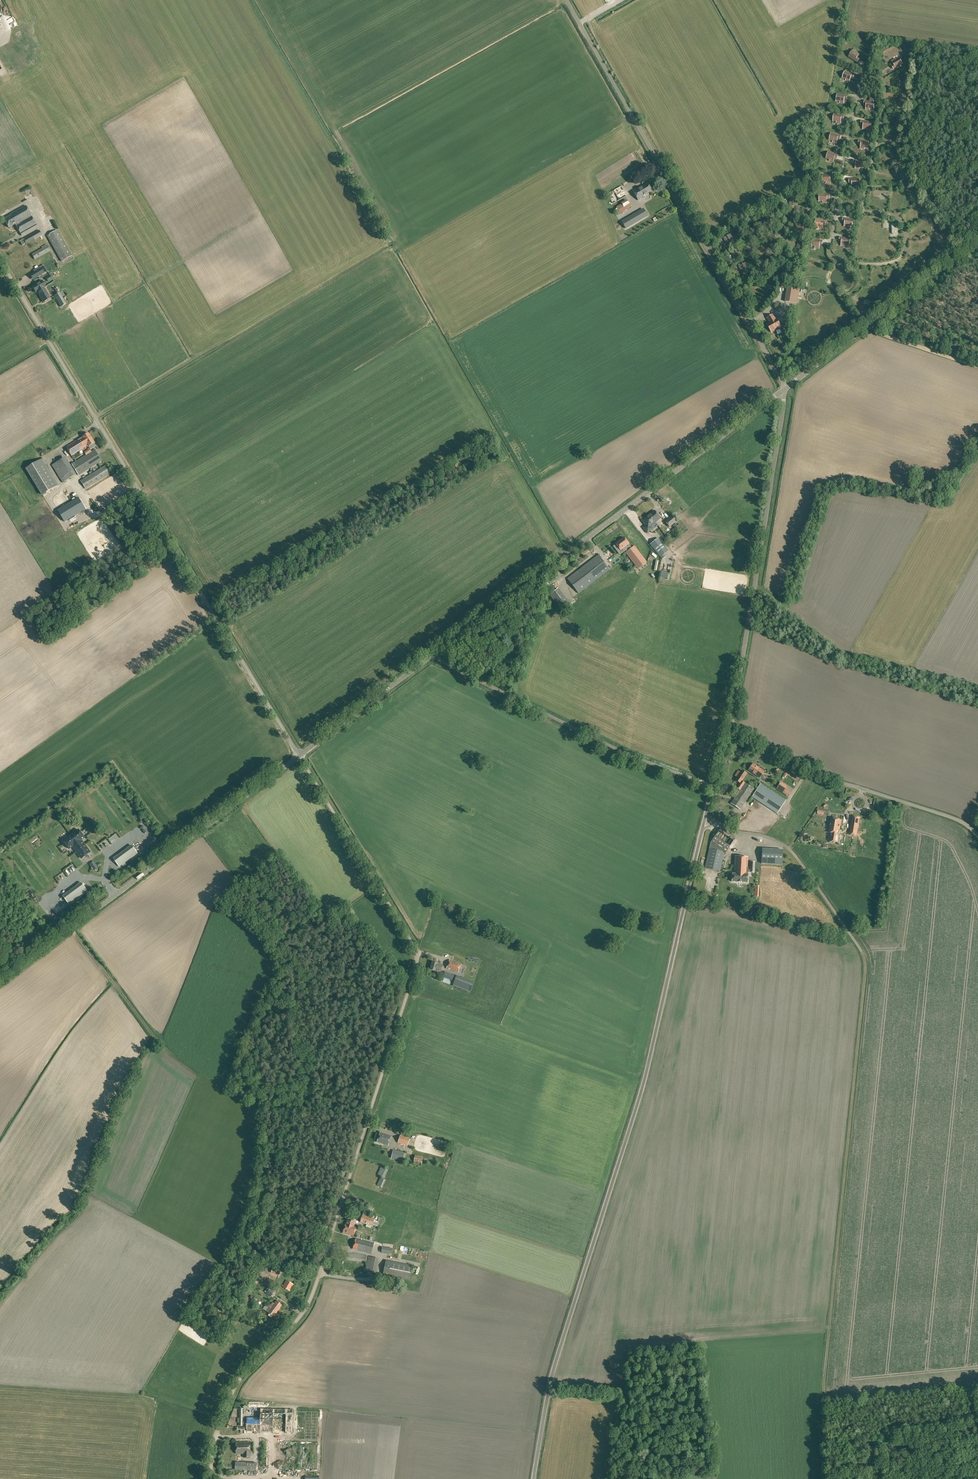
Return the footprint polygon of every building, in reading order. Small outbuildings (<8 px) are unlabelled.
[(12,17),(7,22),(15,29),(20,24),(12,17)] [(856,54),(852,51),(849,56),(857,62),(858,60),(856,59),(859,54),(857,52),(856,54)] [(902,64),(899,58),(895,60),(894,59),(892,61),(895,66),(892,67),(893,69),(902,64)] [(854,77),(854,75),(845,72),(842,78),(847,79),(847,81),(849,82),(851,76),(854,77)] [(847,98),(847,96),(837,94),(836,101),(841,102),(841,103),(844,103),(845,98),(847,98)] [(864,101),(864,103),(867,103),(866,109),(869,110),(869,108),(874,109),(875,103),(869,102),(870,98),(866,97),(866,101),(864,101)] [(844,118),(844,116),(834,114),(833,121),(838,121),(837,123),(840,123),(841,117),(844,118)] [(871,129),(872,122),(861,121),(861,123),(864,123),(863,129),(866,129),(866,128),(871,129)] [(840,138),(841,136),(831,133),(829,140),(834,141),(834,142),(837,143),(838,137),(840,138)] [(868,148),(869,141),(859,141),(859,143),(861,143),(861,149),(864,149),(864,147),(868,148)] [(837,157),(838,155),(828,152),(826,158),(831,160),(830,161),(833,162),(835,156),(837,157)] [(863,168),(864,161),(854,160),(854,162),(856,163),(855,168),(858,169),(858,167),(863,168)] [(906,168),(902,169),(906,181),(910,179),(906,168)] [(830,183),(830,177),(833,177),(833,175),(822,175),(823,182),(827,182),(827,183),(830,183)] [(860,185),(859,179),(849,179),(849,181),(852,181),(852,187),(855,187),(855,185),(860,185)] [(638,200),(646,196),(645,194),(652,191),(648,184),(641,188),(640,186),(633,191),(638,200)] [(917,198),(911,189),(908,191),(914,200),(917,198)] [(830,197),(830,195),(819,194),(819,201),(824,201),(824,202),(827,203),(827,197),(830,197)] [(620,214),(631,207),(627,200),(621,203),(622,204),(616,207),(617,208),(614,210),(617,215),(620,213),(620,214)] [(921,202),(919,204),(925,213),(928,211),(921,202)] [(37,227),(25,206),(10,214),(11,215),(4,219),(8,228),(15,224),(21,236),(37,227)] [(776,207),(775,206),(772,207),(775,214),(777,213),(778,213),(781,212),(778,206),(776,207)] [(644,210),(643,209),(621,222),(625,230),(648,217),(644,210)] [(762,215),(761,213),(758,214),(761,221),(764,220),(764,221),(767,219),(765,214),(762,215)] [(932,215),(929,218),(936,227),(939,225),(932,215)] [(852,226),(853,220),(843,218),(843,220),(845,221),(844,226),(847,227),(848,225),(852,226)] [(826,224),(826,221),(816,220),(815,226),(819,227),(819,228),(822,229),(823,223),(826,224)] [(26,245),(42,236),(39,230),(23,239),(26,245)] [(61,262),(72,256),(57,230),(47,236),(61,262)] [(942,230),(939,231),(946,241),(948,240),(942,230)] [(727,245),(734,241),(730,234),(724,238),(727,245)] [(849,245),(850,239),(840,237),(840,239),(842,240),(841,246),(844,246),(844,245),(849,245)] [(822,243),(823,241),(813,239),(812,246),(816,246),(816,248),(819,248),(820,243),(822,243)] [(35,260),(50,251),(46,244),(41,247),(42,248),(31,254),(35,260)] [(735,259),(742,255),(738,249),(731,252),(735,259)] [(937,255),(940,258),(947,252),(944,249),(937,255)] [(933,262),(931,259),(923,266),(925,268),(933,262)] [(749,270),(746,263),(742,265),(741,263),(739,264),(740,266),(739,266),(743,273),(749,270)] [(40,267),(33,271),(37,277),(44,273),(40,267)] [(917,271),(909,277),(911,279),(919,273),(917,271)] [(42,281),(32,287),(36,293),(37,292),(44,287),(45,287),(42,281)] [(902,281),(894,287),(897,291),(905,285),(902,281)] [(797,304),(800,287),(788,285),(785,302),(797,304)] [(50,298),(44,287),(37,292),(43,302),(50,298)] [(887,291),(879,298),(882,301),(890,295),(887,291)] [(57,301),(63,298),(60,292),(54,296),(57,301)] [(61,307),(66,304),(63,298),(57,301),(61,307)] [(776,319),(773,315),(768,318),(770,323),(768,324),(772,332),(781,327),(777,319),(776,319)] [(66,447),(71,456),(88,445),(88,446),(89,446),(91,449),(96,445),(89,433),(66,447)] [(86,455),(72,464),(72,465),(79,476),(102,461),(95,449),(91,452),(89,453),(86,455)] [(71,466),(65,457),(52,465),(63,483),(76,474),(71,466)] [(43,495),(58,486),(45,464),(46,463),(43,458),(27,468),(43,495)] [(86,489),(110,474),(105,465),(80,481),(86,489)] [(76,493),(72,487),(65,490),(69,496),(76,493)] [(57,510),(64,521),(85,509),(78,497),(57,510)] [(660,523),(658,520),(660,518),(654,511),(641,520),(645,526),(643,528),(647,533),(653,529),(650,526),(655,522),(657,525),(660,523)] [(669,527),(677,521),(672,515),(665,521),(669,527)] [(632,548),(629,544),(624,537),(616,544),(620,550),(622,548),(625,551),(626,550),(627,552),(626,553),(636,565),(644,559),(634,546),(632,548)] [(662,560),(665,557),(664,555),(668,551),(658,538),(650,544),(662,560)] [(578,594),(610,570),(598,555),(567,578),(578,594)] [(760,778),(764,772),(753,764),(748,770),(752,772),(760,778)] [(747,774),(742,770),(740,772),(738,771),(735,776),(737,777),(735,780),(740,783),(736,788),(739,790),(731,803),(740,809),(753,789),(742,781),(746,775),(747,774)] [(777,813),(786,800),(761,783),(752,797),(777,813)] [(779,791),(788,797),(792,791),(783,785),(779,791)] [(94,809),(100,820),(108,816),(112,824),(118,821),(112,810),(107,813),(103,804),(94,809)] [(77,810),(86,823),(92,819),(84,806),(77,810)] [(58,819),(64,816),(60,808),(54,811),(58,819)] [(859,825),(860,817),(852,816),(851,823),(859,825)] [(838,843),(841,820),(831,818),(829,832),(831,833),(830,841),(838,843)] [(857,836),(859,825),(851,823),(849,835),(857,836)] [(85,837),(79,830),(64,841),(69,849),(73,846),(82,858),(90,852),(81,840),(85,837)] [(730,835),(728,838),(720,832),(714,841),(729,852),(737,840),(730,835)] [(132,845),(114,859),(120,867),(138,853),(132,845)] [(709,851),(705,868),(720,871),(724,855),(709,851)] [(785,865),(785,855),(764,854),(764,865),(785,865)] [(750,870),(748,870),(748,867),(748,857),(734,856),(733,873),(732,873),(732,881),(747,882),(748,874),(748,872),(755,872),(755,868),(758,868),(758,863),(755,863),(755,862),(750,861),(750,870)] [(93,862),(89,865),(93,872),(97,868),(93,862)] [(81,883),(63,896),(69,904),(87,891),(81,883)] [(458,973),(462,964),(450,960),(446,969),(458,973)] [(441,972),(443,964),(433,962),(430,969),(441,972)] [(454,975),(445,972),(443,977),(452,981),(454,981),(453,986),(470,992),(474,982),(456,975),(456,976),(454,975)] [(388,1146),(391,1136),(380,1132),(377,1142),(388,1146)] [(407,1146),(410,1138),(400,1135),(398,1143),(407,1146)] [(402,1161),(404,1152),(393,1150),(391,1159),(402,1161)] [(383,1177),(387,1169),(381,1167),(378,1174),(383,1177)] [(382,1187),(385,1180),(380,1178),(377,1185),(382,1187)] [(372,1226),(372,1225),(374,1219),(363,1215),(360,1222),(366,1224),(366,1226),(371,1228),(372,1226)] [(354,1236),(357,1227),(355,1226),(356,1220),(347,1217),(343,1232),(354,1236)] [(371,1254),(374,1243),(356,1238),(353,1249),(371,1254)] [(366,1263),(367,1255),(346,1252),(345,1260),(366,1263)] [(376,1274),(380,1258),(368,1256),(365,1271),(376,1274)] [(410,1280),(411,1276),(412,1269),(413,1265),(386,1260),(386,1264),(383,1277),(391,1279),(391,1277),(410,1280)] [(290,1291),(294,1284),(286,1280),(283,1286),(290,1291)] [(271,1297),(275,1291),(270,1288),(266,1293),(271,1297)] [(266,1305),(263,1308),(266,1311),(270,1313),(268,1315),(271,1317),(273,1315),(274,1316),(277,1312),(277,1311),(282,1304),(276,1300),(274,1303),(273,1302),(272,1303),(269,1307),(266,1305)] [(248,1431),(273,1432),(273,1411),(260,1410),(260,1422),(248,1422),(248,1431)] [(251,1457),(251,1453),(250,1442),(236,1442),(236,1454),(243,1453),(243,1458),(251,1457)] [(256,1471),(256,1465),(256,1462),(235,1461),(235,1470),(240,1470),(256,1471)]
